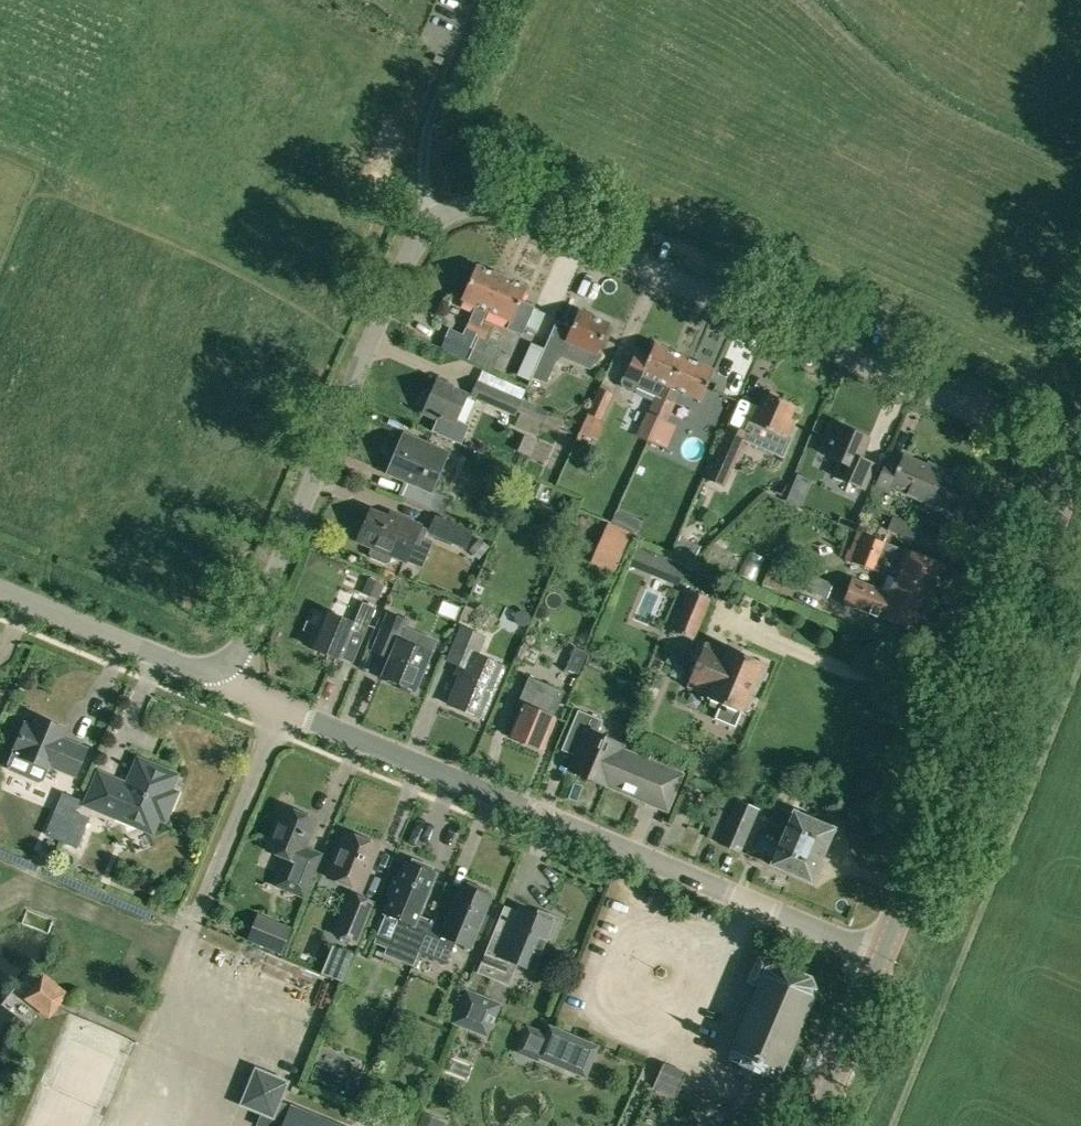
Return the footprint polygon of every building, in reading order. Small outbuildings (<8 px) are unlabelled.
[(466,331),(476,335),(482,321),(487,310),(502,276),(478,265),(463,299),(476,305),(466,331)] [(502,276),(487,310),(511,320),(526,287),(502,276)] [(601,356),(596,352),(609,324),(580,311),(573,327),(557,320),(538,362),(532,375),(545,381),(554,361),(562,355),(590,367),(601,356)] [(482,321),(476,335),(486,339),(493,325),(482,321)] [(472,345),(462,341),(447,334),(440,348),(466,358),(472,345)] [(477,338),(468,358),(493,369),(502,349),(477,338)] [(623,375),(621,381),(622,386),(627,390),(633,391),(638,387),(656,394),(647,413),(657,417),(665,399),(671,386),(684,357),(655,343),(649,357),(636,352),(627,377),(623,375)] [(532,375),(538,362),(525,357),(515,379),(528,384),(532,375)] [(671,386),(700,400),(714,370),(684,357),(671,386)] [(424,393),(420,403),(421,407),(425,408),(423,413),(442,422),(444,418),(454,422),(467,393),(437,380),(431,393),(428,391),(424,393)] [(471,396),(515,415),(517,410),(522,399),(478,380),(471,396)] [(599,388),(588,414),(601,420),(612,394),(599,388)] [(614,394),(593,439),(607,445),(628,400),(614,394)] [(713,461),(710,466),(705,477),(725,486),(730,474),(732,470),(745,441),(783,456),(791,437),(786,435),(792,421),(790,419),(795,406),(765,394),(760,408),(753,405),(742,430),(729,425),(713,461)] [(517,410),(521,412),(545,423),(550,412),(522,399),(517,410)] [(647,438),(668,447),(677,426),(667,422),(676,404),(665,399),(657,417),(647,438)] [(521,412),(515,425),(539,436),(545,423),(521,412)] [(874,464),(860,458),(869,438),(830,421),(823,439),(831,443),(826,455),(839,461),(833,475),(850,482),(863,488),(874,464)] [(522,433),(515,449),(530,455),(537,440),(522,433)] [(404,434),(388,472),(415,483),(408,498),(408,499),(443,514),(450,498),(430,490),(444,457),(446,452),(404,434)] [(1026,467),(1014,454),(1004,464),(1017,476),(1026,467)] [(561,477),(568,464),(552,455),(544,468),(561,477)] [(886,462),(875,489),(887,494),(890,487),(921,500),(918,507),(942,517),(954,490),(937,483),(943,470),(928,463),(926,466),(903,456),(899,467),(886,462)] [(802,499),(788,492),(785,501),(799,507),(802,499)] [(371,511),(358,541),(372,547),(370,552),(372,557),(385,563),(391,561),(393,556),(405,561),(421,525),(402,518),(400,523),(371,511)] [(435,516),(428,532),(467,548),(474,531),(435,516)] [(837,523),(853,530),(857,523),(840,516),(837,523)] [(609,524),(592,563),(615,573),(632,534),(609,524)] [(428,561),(426,534),(417,535),(419,562),(428,561)] [(859,543),(881,552),(877,564),(898,572),(896,576),(931,590),(941,564),(863,534),(859,543)] [(680,537),(672,554),(694,563),(701,546),(680,537)] [(479,539),(469,550),(478,558),(489,546),(479,539)] [(853,579),(843,603),(916,631),(931,590),(896,576),(898,572),(877,564),(881,552),(859,543),(856,553),(848,550),(845,559),(890,576),(884,592),(853,579)] [(637,547),(630,564),(642,570),(649,553),(637,547)] [(802,572),(773,559),(762,583),(791,597),(802,572)] [(685,568),(672,563),(665,580),(677,585),(685,568)] [(386,568),(381,578),(391,582),(395,572),(386,568)] [(807,590),(827,598),(833,584),(813,576),(807,590)] [(367,577),(361,593),(378,600),(384,584),(367,577)] [(672,629),(695,639),(711,600),(709,599),(691,592),(688,591),(672,629)] [(356,654),(375,608),(362,603),(354,624),(328,613),(314,648),(340,658),(343,649),(356,654)] [(516,613),(514,618),(516,624),(523,627),(529,624),(531,619),(529,613),(523,610),(516,613)] [(382,676),(417,690),(431,654),(399,641),(407,621),(387,613),(376,642),(393,649),(382,676)] [(449,705),(481,718),(503,666),(477,656),(485,637),(461,627),(447,660),(465,667),(449,705)] [(698,661),(688,685),(710,694),(708,699),(720,704),(714,719),(736,727),(762,663),(729,648),(727,651),(700,639),(692,659),(698,661)] [(566,670),(577,675),(586,653),(575,648),(566,670)] [(509,736),(540,749),(565,691),(529,676),(517,703),(522,705),(509,736)] [(578,710),(564,743),(578,749),(569,770),(605,785),(605,784),(666,810),(681,775),(681,774),(685,764),(652,750),(647,761),(620,749),(621,745),(596,735),(602,720),(578,710)] [(46,767),(48,763),(73,774),(84,749),(58,738),(62,728),(35,717),(31,727),(23,724),(13,748),(21,751),(19,755),(46,767)] [(117,816),(119,811),(148,823),(153,812),(160,813),(168,794),(163,789),(169,773),(138,760),(127,786),(99,774),(87,803),(117,816)] [(55,800),(68,809),(77,797),(64,787),(55,800)] [(717,843),(739,853),(757,811),(735,802),(717,843)] [(74,815),(83,819),(88,809),(78,805),(74,815)] [(275,885),(303,896),(321,853),(305,847),(316,819),(284,806),(267,850),(286,857),(275,885)] [(793,812),(771,864),(811,881),(827,844),(834,829),(793,812)] [(328,876),(361,890),(379,845),(377,844),(346,831),(328,876)] [(387,894),(392,896),(376,935),(418,952),(430,924),(416,919),(435,873),(430,872),(433,867),(412,859),(410,864),(406,862),(399,879),(394,876),(387,894)] [(430,924),(418,952),(446,963),(455,941),(469,947),(476,930),(481,932),(488,915),(483,913),(490,896),(486,894),(488,890),(467,881),(466,886),(462,885),(443,930),(430,924)] [(352,894),(335,934),(355,942),(372,902),(352,894)] [(479,971),(508,983),(516,962),(532,969),(546,936),(550,938),(558,918),(538,910),(536,915),(521,908),(509,938),(494,932),(479,971)] [(258,915),(247,941),(281,956),(292,929),(258,915)] [(322,966),(350,978),(362,951),(334,939),(322,966)] [(780,1070),(813,990),(812,969),(780,955),(771,959),(772,951),(762,946),(757,952),(749,972),(752,974),(752,976),(759,979),(760,977),(762,978),(733,1049),(744,1054),(744,1055),(746,1057),(743,1064),(763,1072),(766,1065),(768,1066),(769,1065),(780,1070)] [(26,998),(50,1016),(67,993),(42,975),(26,998)] [(454,1021),(486,1034),(499,1003),(467,990),(454,1021)] [(549,1027),(537,1057),(585,1077),(597,1047),(549,1027)] [(653,1087),(675,1096),(680,1086),(687,1072),(663,1062),(653,1087)] [(311,1078),(323,1083),(328,1070),(317,1065),(311,1078)] [(241,1105),(262,1114),(258,1125),(261,1125),(341,1125),(280,1101),(288,1082),(256,1069),(241,1105)] [(356,1081),(343,1076),(337,1089),(351,1094),(356,1081)] [(422,1112),(416,1125),(444,1125),(446,1122),(422,1112)]
